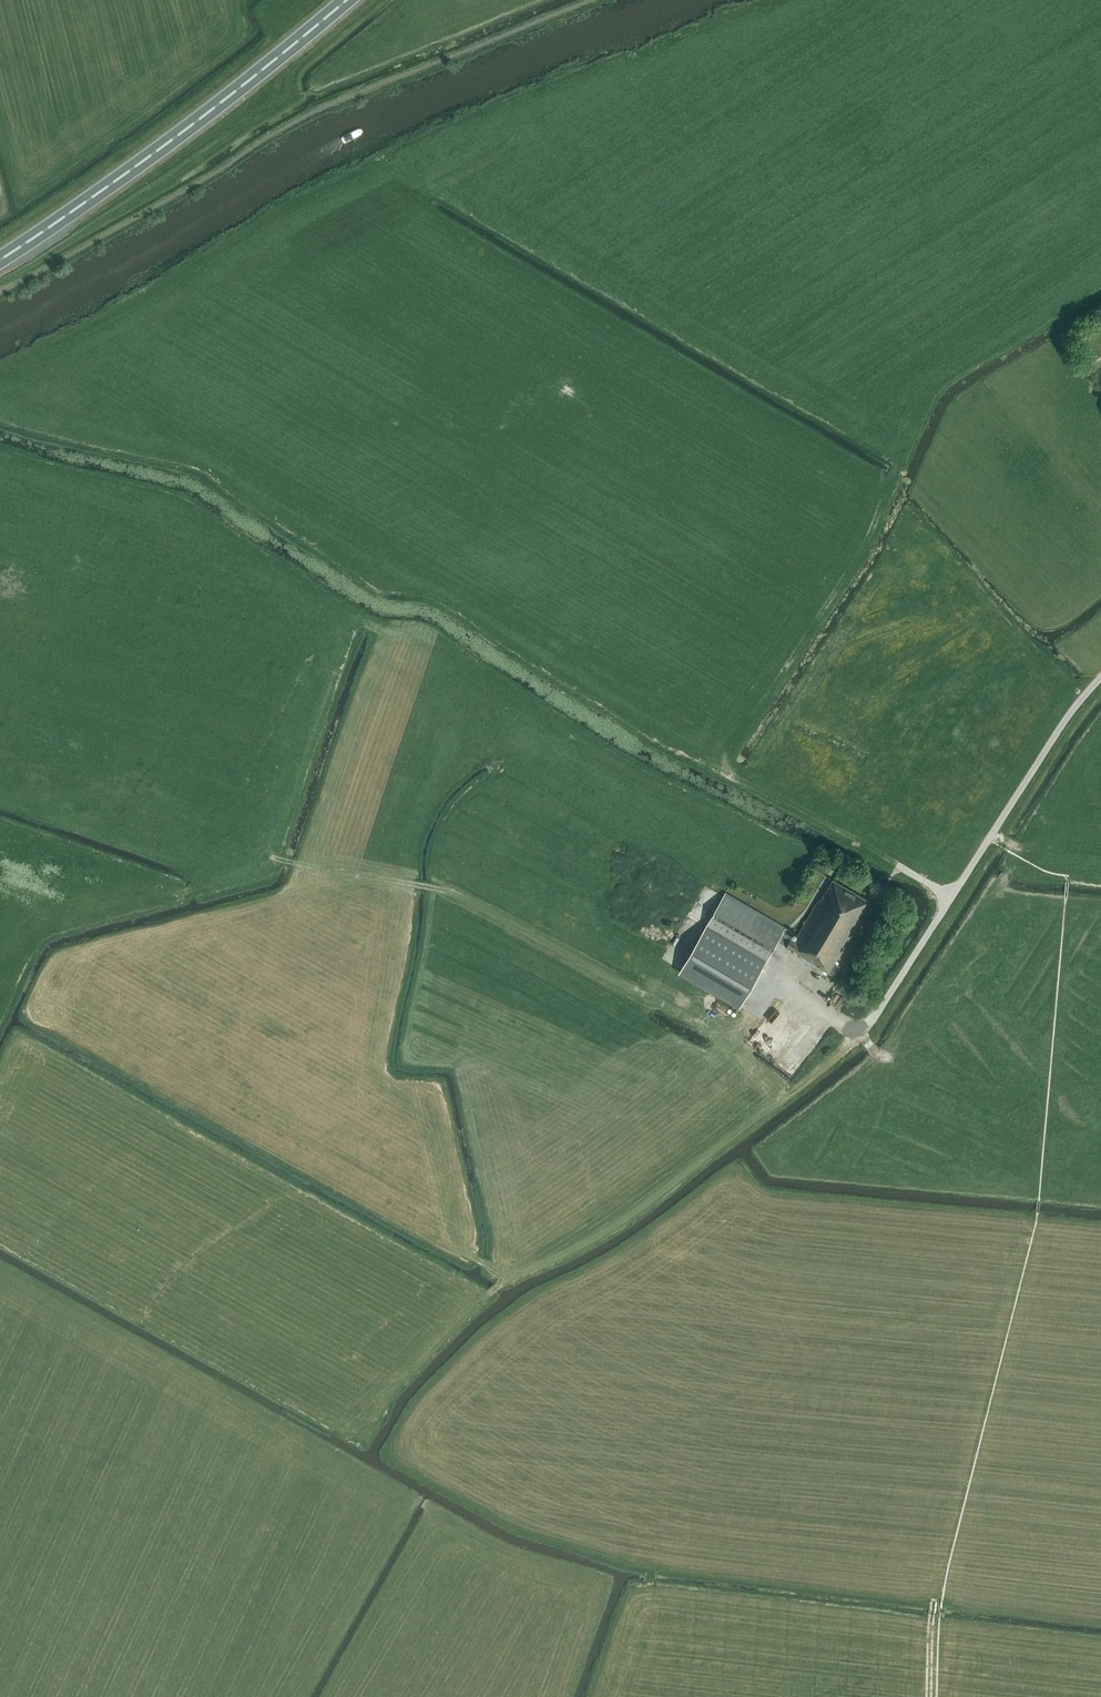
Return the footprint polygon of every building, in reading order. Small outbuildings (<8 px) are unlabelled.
[(680,972),(740,1007),(778,941),(787,946),(787,947),(840,979),(847,969),(837,963),(863,917),(862,916),(871,901),(834,879),(822,900),(820,899),(797,938),(792,936),(794,932),(727,892),(680,972)]
